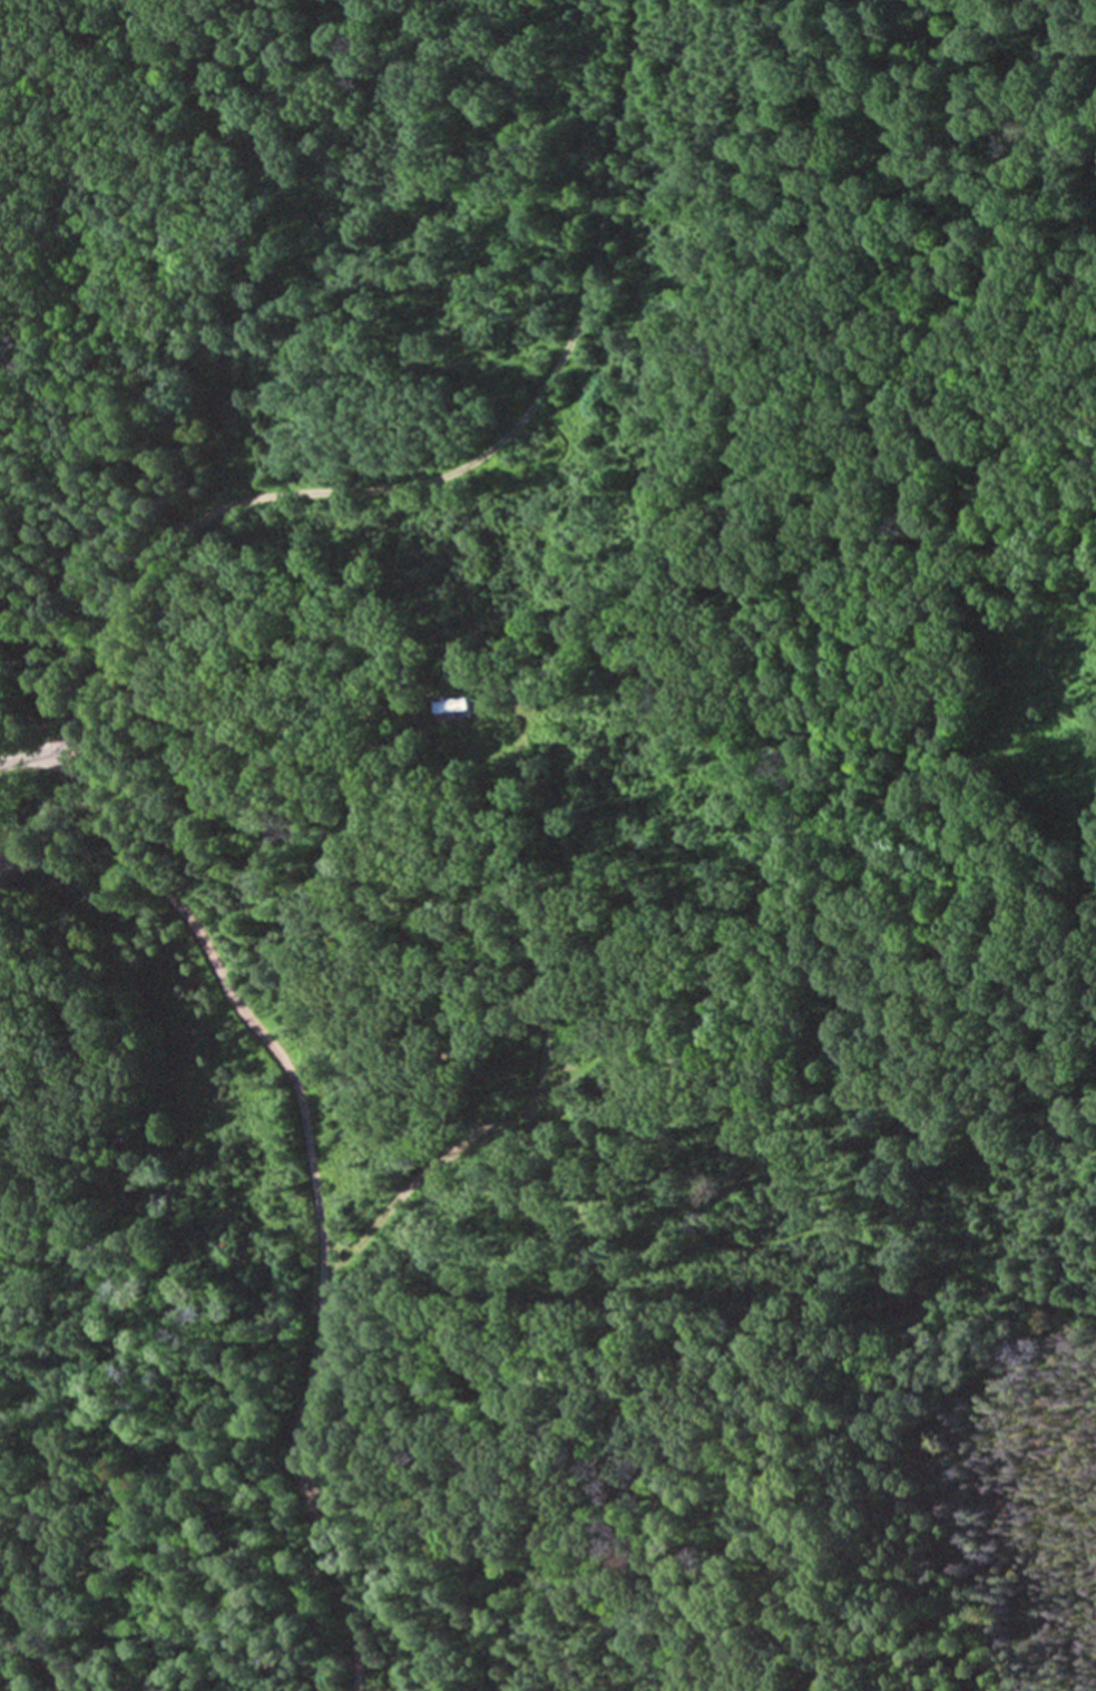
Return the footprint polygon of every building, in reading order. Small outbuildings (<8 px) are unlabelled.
[(438,714),(472,713),(472,699),(438,700),(438,714)]
